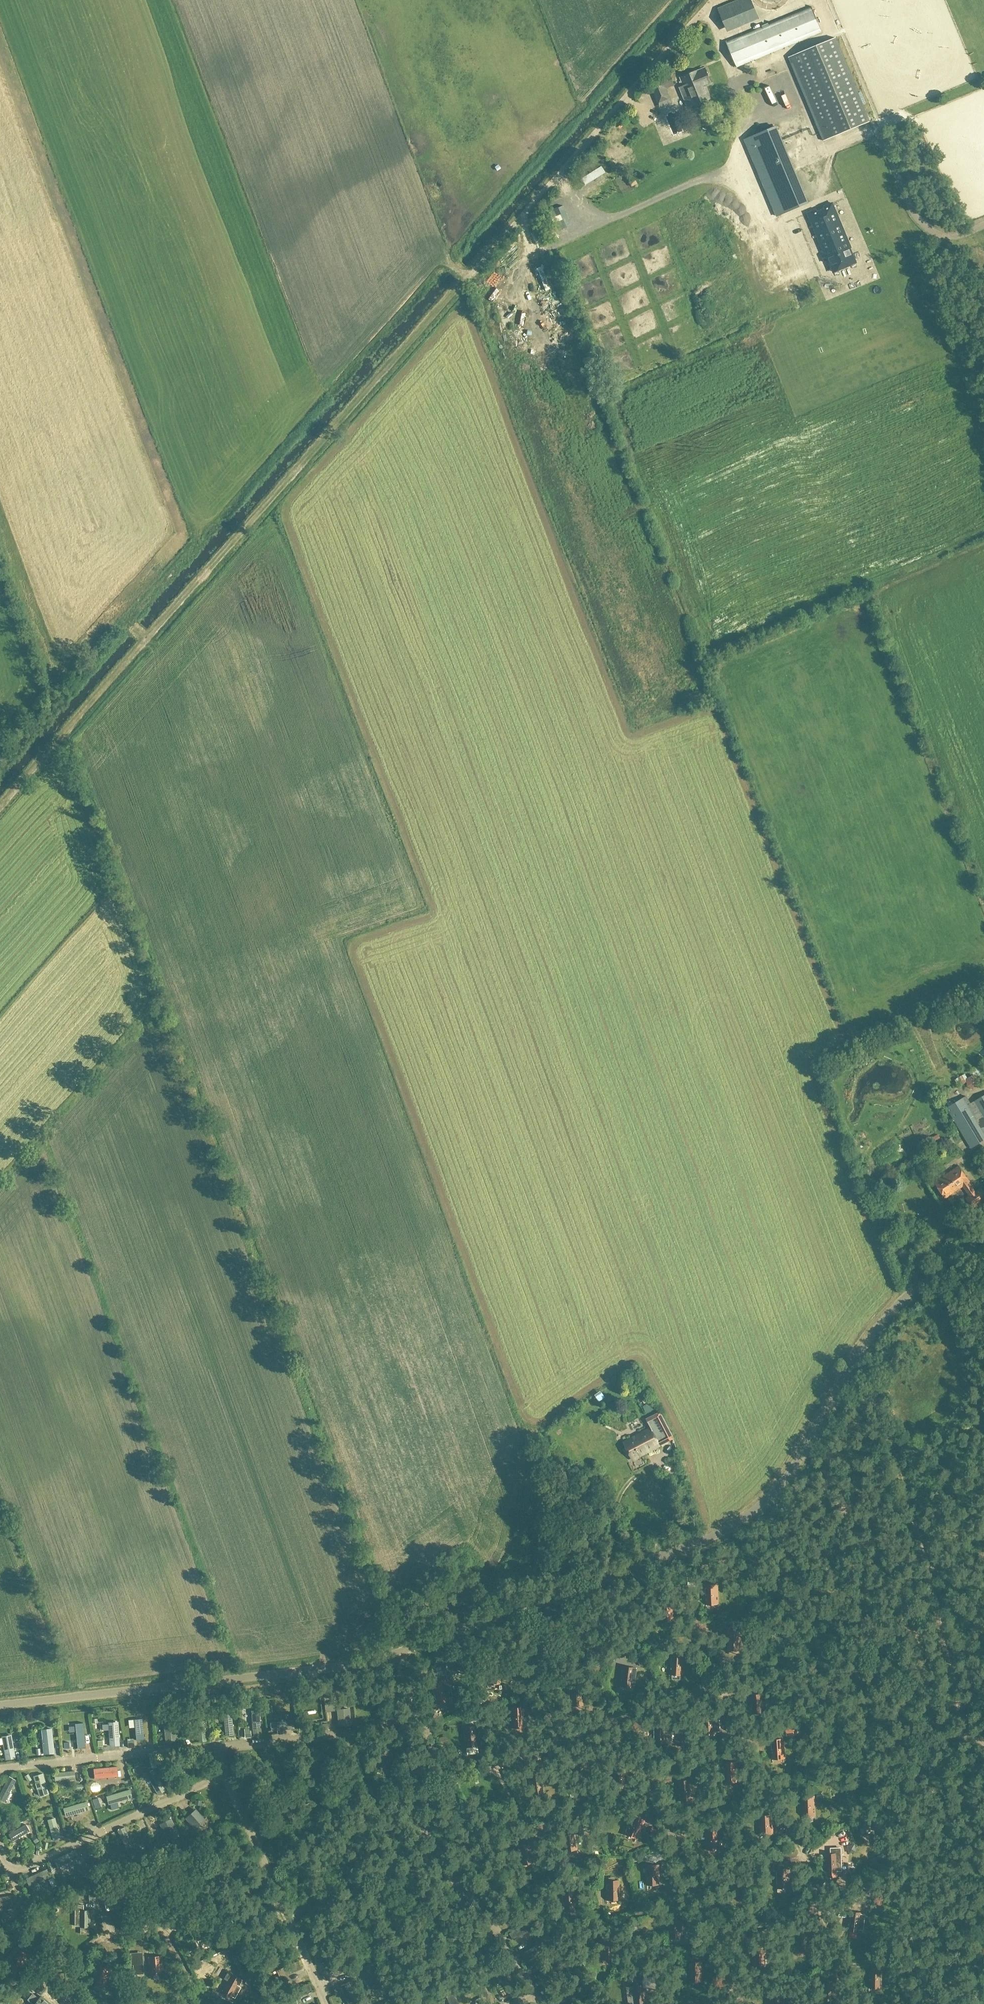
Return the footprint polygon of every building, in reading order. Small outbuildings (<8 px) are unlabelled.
[(812,7),(726,42),(736,67),(822,32),(812,7)] [(870,122),(835,38),(789,57),(824,141),(870,122)] [(687,108),(694,105),(695,109),(700,110),(707,107),(710,103),(708,99),(711,98),(706,86),(711,84),(705,68),(700,70),(681,77),(684,85),(679,87),(687,108)] [(669,75),(652,82),(662,107),(671,103),(664,85),(672,82),(669,75)] [(660,113),(653,115),(655,121),(662,119),(660,113)] [(776,216),(808,203),(777,126),(744,140),(776,216)] [(614,147),(619,141),(615,137),(610,143),(614,147)] [(579,187),(592,172),(588,168),(574,183),(579,187)] [(627,177),(631,186),(639,183),(635,174),(627,177)] [(827,256),(825,257),(826,258),(827,257),(834,272),(856,263),(850,248),(851,247),(849,247),(832,205),(833,204),(833,203),(824,207),(825,210),(818,213),(817,210),(807,214),(808,215),(809,214),(827,256)] [(966,1096),(947,1108),(971,1148),(983,1140),(983,1096),(971,1104),(966,1096)] [(935,1183),(945,1198),(963,1186),(970,1195),(966,1198),(973,1208),(983,1200),(983,1193),(980,1188),(976,1191),(969,1182),(970,1181),(959,1166),(935,1183)] [(646,1413),(657,1408),(653,1400),(646,1403),(646,1405),(643,1406),(646,1413)] [(651,1428),(624,1442),(626,1447),(624,1450),(627,1455),(631,1455),(633,1460),(674,1438),(659,1411),(646,1418),(651,1428)] [(718,1602),(718,1585),(705,1585),(706,1602),(718,1602)] [(674,1619),(674,1602),(661,1602),(662,1620),(674,1619)] [(728,1630),(728,1648),(740,1648),(741,1631),(728,1630)] [(671,1655),(670,1672),(683,1673),(684,1656),(671,1655)] [(500,1684),(497,1664),(484,1666),(486,1686),(500,1684)] [(620,1684),(633,1685),(635,1685),(637,1668),(622,1667),(620,1684)] [(431,1685),(436,1703),(449,1700),(448,1698),(452,1697),(446,1675),(437,1678),(439,1683),(431,1685)] [(569,1686),(570,1705),(570,1703),(582,1703),(582,1705),(581,1686),(569,1686)] [(764,1712),(763,1695),(750,1695),(751,1713),(764,1712)] [(520,1708),(510,1708),(511,1728),(512,1728),(512,1726),(523,1725),(523,1727),(524,1727),(524,1725),(528,1725),(527,1702),(520,1702),(520,1708)] [(338,1727),(352,1725),(350,1707),(337,1708),(338,1727)] [(253,1737),(261,1736),(259,1713),(251,1714),(253,1737)] [(225,1738),(233,1738),(231,1714),(223,1715),(225,1738)] [(719,1715),(715,1715),(715,1714),(702,1715),(703,1735),(716,1734),(716,1732),(720,1731),(719,1715)] [(165,1742),(179,1741),(177,1722),(164,1724),(165,1742)] [(294,1730),(293,1722),(270,1725),(271,1733),(294,1730)] [(119,1745),(118,1723),(108,1724),(109,1746),(119,1745)] [(667,1741),(667,1723),(655,1724),(655,1741),(667,1741)] [(475,1726),(463,1728),(465,1747),(466,1747),(466,1745),(477,1743),(477,1745),(478,1745),(475,1726)] [(42,1731),(44,1753),(54,1752),(52,1730),(42,1731)] [(15,1758),(11,1736),(1,1738),(5,1760),(15,1758)] [(784,1756),(783,1739),(771,1740),(772,1757),(784,1756)] [(585,1777),(587,1758),(574,1757),(573,1776),(573,1774),(585,1775),(585,1777)] [(738,1779),(737,1762),(725,1762),(725,1780),(738,1779)] [(118,1776),(117,1767),(94,1769),(95,1779),(118,1776)] [(624,1785),(624,1768),(611,1768),(612,1786),(624,1785)] [(165,1791),(153,1770),(146,1774),(158,1795),(165,1791)] [(75,1779),(74,1771),(55,1773),(55,1780),(75,1779)] [(48,1793),(42,1774),(33,1777),(39,1796),(48,1793)] [(541,1776),(529,1778),(531,1797),(532,1797),(532,1795),(543,1793),(544,1795),(541,1776)] [(9,1777),(0,1793),(0,1799),(4,1801),(15,1780),(9,1777)] [(692,1797),(691,1780),(678,1781),(679,1798),(692,1797)] [(132,1798),(129,1790),(107,1796),(109,1804),(132,1798)] [(815,1814),(814,1797),(802,1797),(802,1814),(815,1814)] [(66,1817),(89,1810),(86,1802),(64,1808),(66,1817)] [(205,1820),(196,1810),(185,1819),(195,1829),(205,1820)] [(773,1832),(772,1815),(759,1815),(760,1833),(773,1832)] [(633,1816),(626,1832),(637,1837),(644,1821),(633,1816)] [(47,1821),(53,1841),(60,1839),(55,1819),(47,1821)] [(160,1824),(168,1841),(179,1836),(171,1819),(160,1824)] [(717,1824),(717,1830),(707,1830),(707,1847),(724,1847),(724,1824),(717,1824)] [(29,1831),(26,1825),(9,1835),(12,1841),(29,1831)] [(577,1849),(574,1830),(562,1832),(565,1851),(565,1849),(577,1847),(577,1849)] [(21,1849),(37,1838),(33,1832),(16,1843),(21,1849)] [(529,1844),(529,1843),(517,1847),(522,1865),(522,1863),(533,1860),(534,1862),(533,1860),(536,1859),(531,1844),(529,1844)] [(830,1853),(826,1854),(826,1871),(828,1871),(828,1875),(837,1875),(837,1870),(842,1870),(841,1848),(833,1848),(833,1853),(830,1853)] [(59,1868),(80,1857),(76,1850),(55,1860),(59,1868)] [(660,1882),(659,1865),(646,1866),(647,1883),(660,1882)] [(52,1875),(48,1868),(27,1878),(31,1886),(52,1875)] [(789,1869),(776,1869),(777,1886),(789,1886),(789,1869)] [(154,1891),(148,1875),(136,1880),(142,1896),(154,1891)] [(838,1876),(835,1883),(845,1887),(849,1878),(842,1875),(841,1877),(838,1876)] [(619,1901),(618,1884),(606,1884),(606,1902),(619,1901)] [(96,1891),(88,1892),(89,1901),(97,1900),(96,1891)] [(576,1911),(575,1894),(562,1895),(563,1912),(576,1911)] [(0,1898),(0,1910),(17,1907),(15,1895),(0,1898)] [(90,1911),(83,1911),(83,1905),(75,1905),(74,1927),(90,1927),(90,1911)] [(865,1914),(862,1914),(862,1913),(850,1911),(848,1929),(864,1930),(865,1914)] [(199,1923),(190,1927),(197,1942),(209,1937),(204,1926),(210,1923),(205,1912),(196,1916),(199,1923)] [(682,1935),(681,1918),(668,1919),(670,1936),(682,1935)] [(796,1948),(808,1949),(810,1932),(797,1931),(796,1948)] [(615,1959),(612,1939),(600,1941),(602,1960),(603,1960),(602,1958),(614,1956),(614,1959),(615,1959)] [(766,1964),(766,1947),(753,1947),(754,1965),(766,1964)] [(18,1971),(28,1958),(16,1949),(6,1962),(18,1971)] [(165,1973),(164,1958),(148,1958),(149,1973),(165,1973)] [(690,1961),(690,1979),(702,1979),(702,1961),(690,1961)] [(92,1980),(106,1985),(111,1970),(97,1966),(92,1980)] [(870,1968),(869,1985),(882,1985),(882,1968),(870,1968)] [(241,1988),(239,1987),(242,1980),(241,1979),(240,1979),(228,1972),(224,1979),(227,1981),(221,1991),(235,1999),(241,1988)] [(822,1997),(834,1998),(836,1981),(823,1980),(822,1997)] [(647,2002),(644,1985),(632,1986),(634,2003),(647,2002)] [(293,1997),(295,2003),(310,2003),(320,2000),(315,1989),(293,1997)] [(40,1995),(33,2003),(51,2003),(40,1995)] [(781,1996),(769,1997),(769,2003),(782,2003),(781,1996)]
